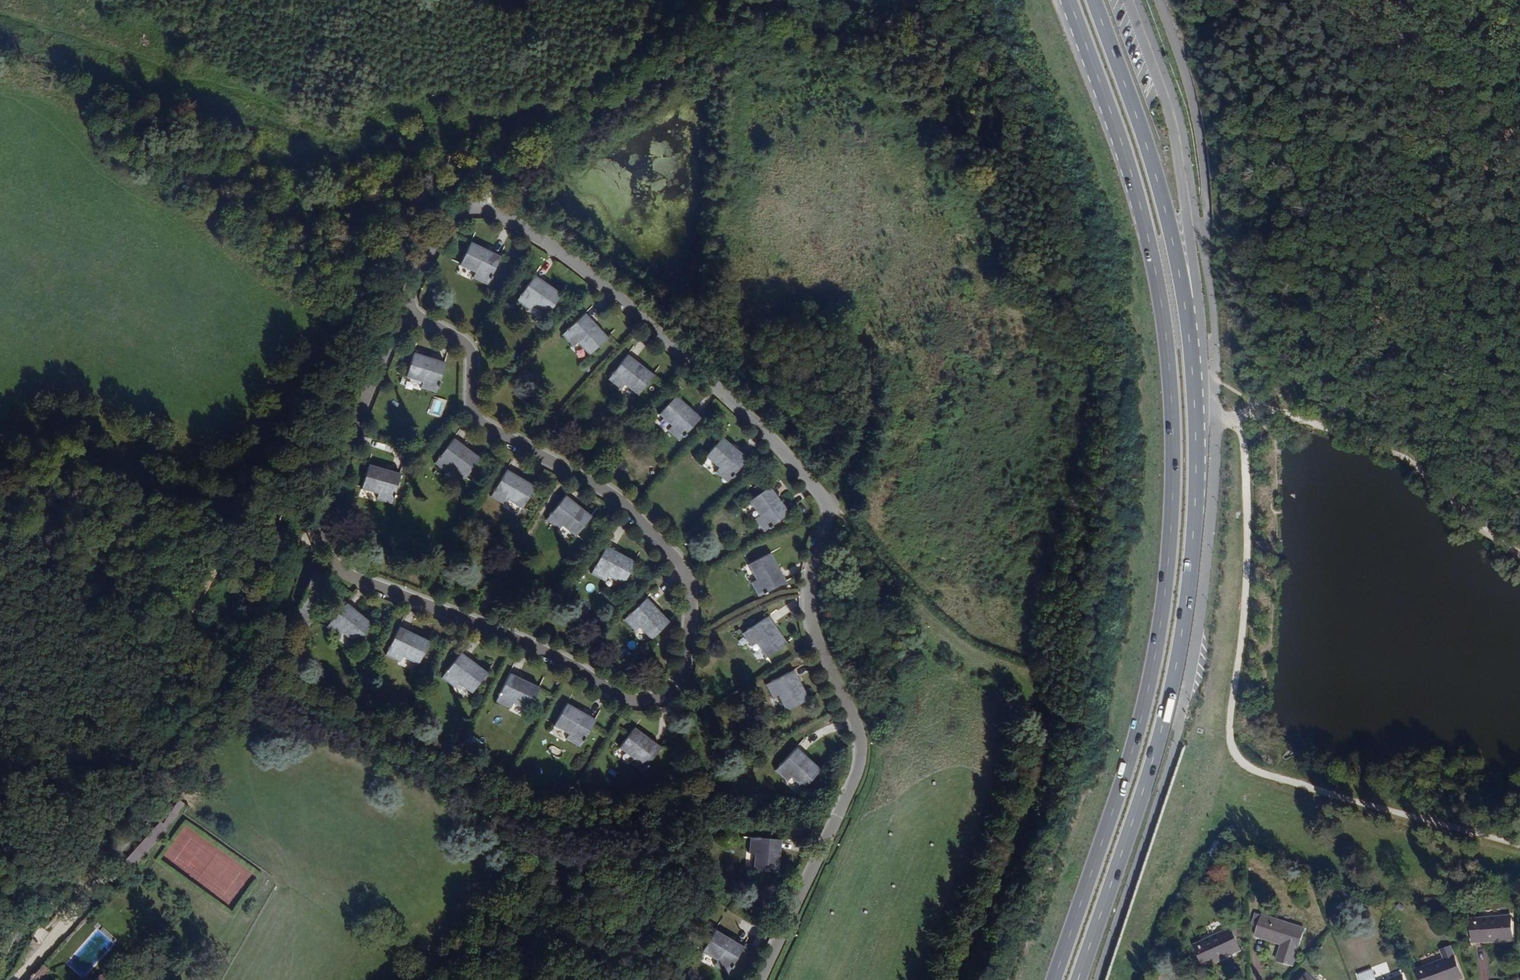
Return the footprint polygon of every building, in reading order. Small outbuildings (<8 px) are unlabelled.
[(500,257),(469,243),(459,263),(475,270),(472,276),(487,283),(500,257)] [(534,276),(517,300),(530,308),(533,303),(548,313),(560,294),(534,276)] [(584,314),(563,334),(574,345),(578,342),(590,353),(606,337),(584,314)] [(413,353),(406,376),(423,381),(421,386),(436,391),(445,363),(413,353)] [(626,355),(608,378),(621,388),(625,384),(639,394),(653,375),(626,355)] [(659,413),(672,424),(668,429),(679,439),(699,418),(674,396),(659,413)] [(706,455),(720,466),(716,471),(728,481),(746,459),(720,438),(706,455)] [(452,439),(435,461),(448,471),(452,467),(465,476),(479,458),(452,439)] [(368,465),(362,487),(378,492),(377,497),(391,501),(399,474),(368,465)] [(534,486),(506,470),(491,495),(505,503),(508,498),(522,507),(534,486)] [(767,487),(749,500),(759,515),(755,518),(764,530),(787,513),(767,487)] [(565,496),(547,519),(559,529),(563,525),(576,535),(590,517),(565,496)] [(624,582),(634,562),(604,547),(591,572),(605,579),(608,574),(624,582)] [(749,563),(756,578),(751,581),(759,596),(784,582),(768,553),(749,563)] [(652,638),(668,622),(645,598),(624,618),(635,630),(640,626),(652,638)] [(327,626),(339,636),(344,632),(356,642),(371,624),(346,603),(327,626)] [(743,632),(752,645),(757,643),(766,656),(786,643),(767,616),(743,632)] [(399,628),(387,654),(401,660),(404,655),(419,662),(428,642),(399,628)] [(909,647),(916,641),(910,635),(904,641),(909,647)] [(460,653),(443,677),(456,686),(459,682),(473,692),(487,673),(460,653)] [(792,670),(767,684),(774,698),(780,696),(787,710),(808,699),(792,670)] [(514,702),(529,709),(539,688),(509,674),(497,700),(511,707),(514,702)] [(555,725),(570,733),(567,738),(581,746),(596,721),(566,704),(555,725)] [(620,747),(634,757),(631,762),(644,772),(661,748),(634,728),(620,747)] [(796,749),(777,770),(788,781),(792,777),(805,788),(821,771),(796,749)] [(779,839),(750,837),(749,853),(754,854),(753,871),(776,872),(779,839)] [(1304,929),(1262,915),(1256,913),(1252,926),(1258,928),(1256,937),(1281,945),(1276,960),(1292,965),(1304,929)] [(1471,919),(1473,942),(1513,939),(1511,916),(1471,919)] [(1194,945),(1203,966),(1240,949),(1230,929),(1194,945)] [(714,931),(702,950),(717,959),(714,964),(727,972),(742,947),(714,931)] [(1419,979),(1452,979),(1461,977),(1453,956),(1415,970),(1419,979)] [(42,965),(28,979),(43,979),(50,973),(42,965)] [(1372,970),(1359,975),(1360,979),(1376,979),(1372,970)]
